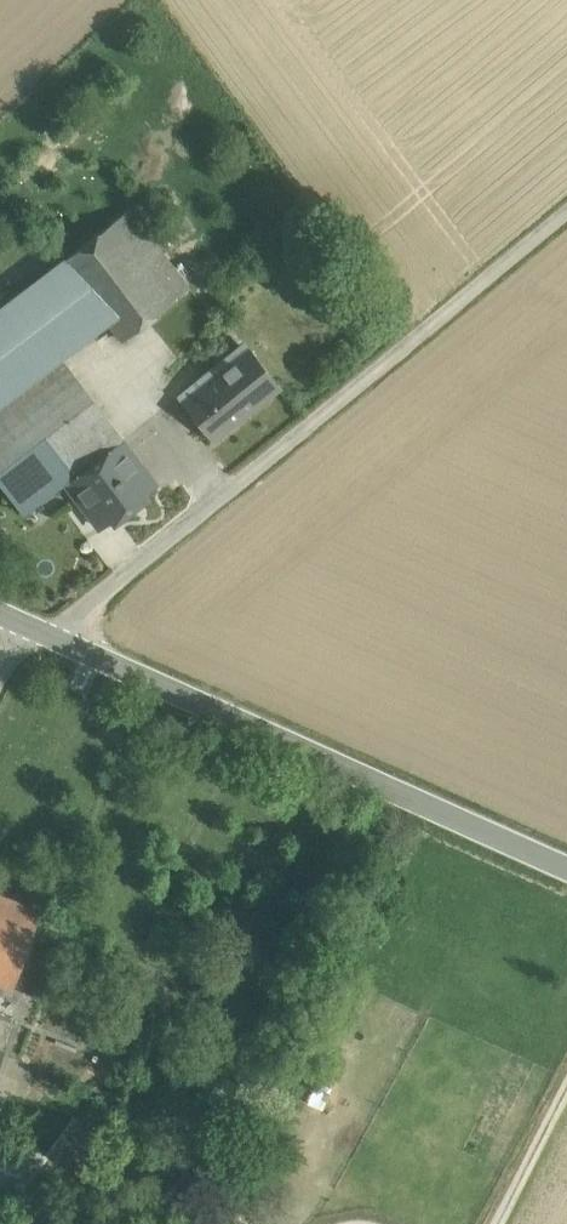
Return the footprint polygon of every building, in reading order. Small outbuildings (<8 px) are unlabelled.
[(190,288),(129,208),(63,261),(111,324),(123,340),(190,288)] [(63,261),(0,308),(0,408),(63,360),(111,324),(63,261)] [(232,362),(199,388),(201,390),(185,402),(214,438),(279,386),(250,350),(233,364),(232,362)] [(0,408),(0,481),(25,514),(67,481),(68,483),(122,441),(121,440),(123,438),(63,360),(0,408)] [(122,441),(68,483),(101,527),(156,485),(122,441)] [(0,895),(0,982),(2,983),(12,987),(42,910),(0,895)] [(73,1115),(45,1152),(46,1153),(36,1166),(69,1190),(106,1139),(73,1115)] [(0,1166),(0,1196),(9,1203),(36,1166),(46,1153),(45,1152),(23,1135),(0,1166)]
